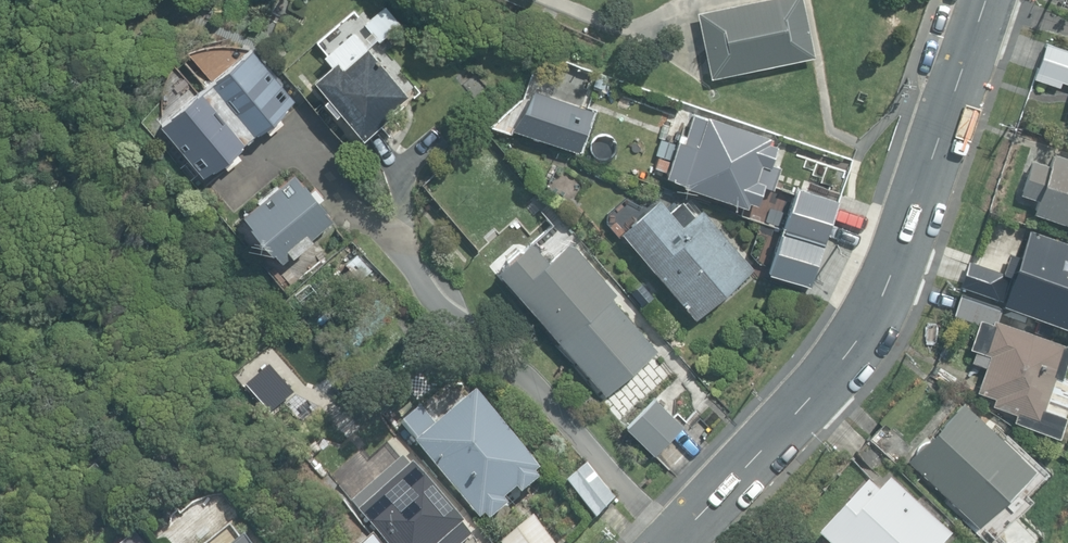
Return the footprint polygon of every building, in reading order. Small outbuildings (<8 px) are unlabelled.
[(708,76),(812,55),(801,0),(754,0),(695,12),(708,76)] [(366,24),(380,41),(399,24),(385,8),(366,24)] [(341,111),(363,138),(392,114),(389,111),(408,95),(355,31),(326,56),(334,66),(316,81),(329,97),(325,101),(337,115),(341,111)] [(1043,42),(1031,78),(1058,87),(1060,80),(1067,83),(1067,50),(1043,42)] [(206,86),(248,137),(262,126),(269,133),(283,122),(276,114),(294,100),(251,48),(206,86)] [(234,149),(248,137),(206,86),(160,124),(203,176),(220,161),(226,169),(240,157),(234,149)] [(596,111),(535,90),(514,130),(578,155),(596,111)] [(681,183),(745,205),(747,199),(756,202),(762,184),(773,188),(780,166),(769,163),(776,144),(768,141),(769,137),(705,115),(704,118),(690,114),(684,133),(680,132),(665,175),(682,181),(681,183)] [(1051,152),(1046,165),(1030,159),(1018,192),(1036,198),(1032,210),(1067,223),(1067,158),(1051,152)] [(244,214),(282,261),(291,253),(292,255),(312,239),(310,236),(332,219),(318,201),(323,197),(314,187),(309,191),(294,173),(244,214)] [(621,232),(693,318),(754,266),(705,208),(697,215),(683,199),(667,212),(658,201),(621,232)] [(787,225),(823,236),(831,210),(796,199),(787,225)] [(1067,327),(1067,242),(1029,228),(1019,255),(1006,251),(999,271),(1011,276),(1002,303),(1067,327)] [(775,256),(813,269),(820,248),(782,235),(775,256)] [(533,238),(497,268),(607,396),(659,351),(611,295),(620,288),(576,236),(550,258),(533,238)] [(962,286),(1000,299),(1008,275),(970,262),(962,286)] [(1055,433),(1062,413),(1061,412),(1067,392),(1067,376),(1059,373),(1067,348),(1067,344),(1029,331),(1033,318),(991,303),(959,292),(951,313),(976,322),(967,347),(974,349),(970,361),(983,366),(975,389),(991,395),(993,396),(991,402),(990,403),(991,403),(1014,411),(1012,418),(1055,433)] [(484,514),(489,520),(507,505),(502,499),(516,488),(520,493),(538,478),(534,473),(539,468),(475,392),(457,407),(451,400),(445,405),(451,412),(435,426),(421,409),(404,423),(419,441),(416,443),(480,518),(484,514)] [(623,424),(653,454),(683,425),(653,395),(623,424)] [(906,458),(964,512),(991,483),(1017,454),(991,430),(959,401),(906,458)] [(890,458),(895,463),(910,447),(883,423),(869,439),(890,458)] [(856,453),(882,478),(895,464),(869,440),(856,453)] [(401,458),(351,501),(358,510),(357,511),(385,542),(463,542),(470,537),(460,526),(461,524),(410,465),(408,467),(401,458)] [(567,483),(597,518),(615,499),(587,466),(567,483)] [(825,542),(941,542),(948,535),(887,481),(877,492),(865,481),(817,535),(825,542)] [(534,519),(504,542),(554,542),(534,519)] [(227,526),(207,542),(248,542),(241,535),(237,539),(227,526)]
